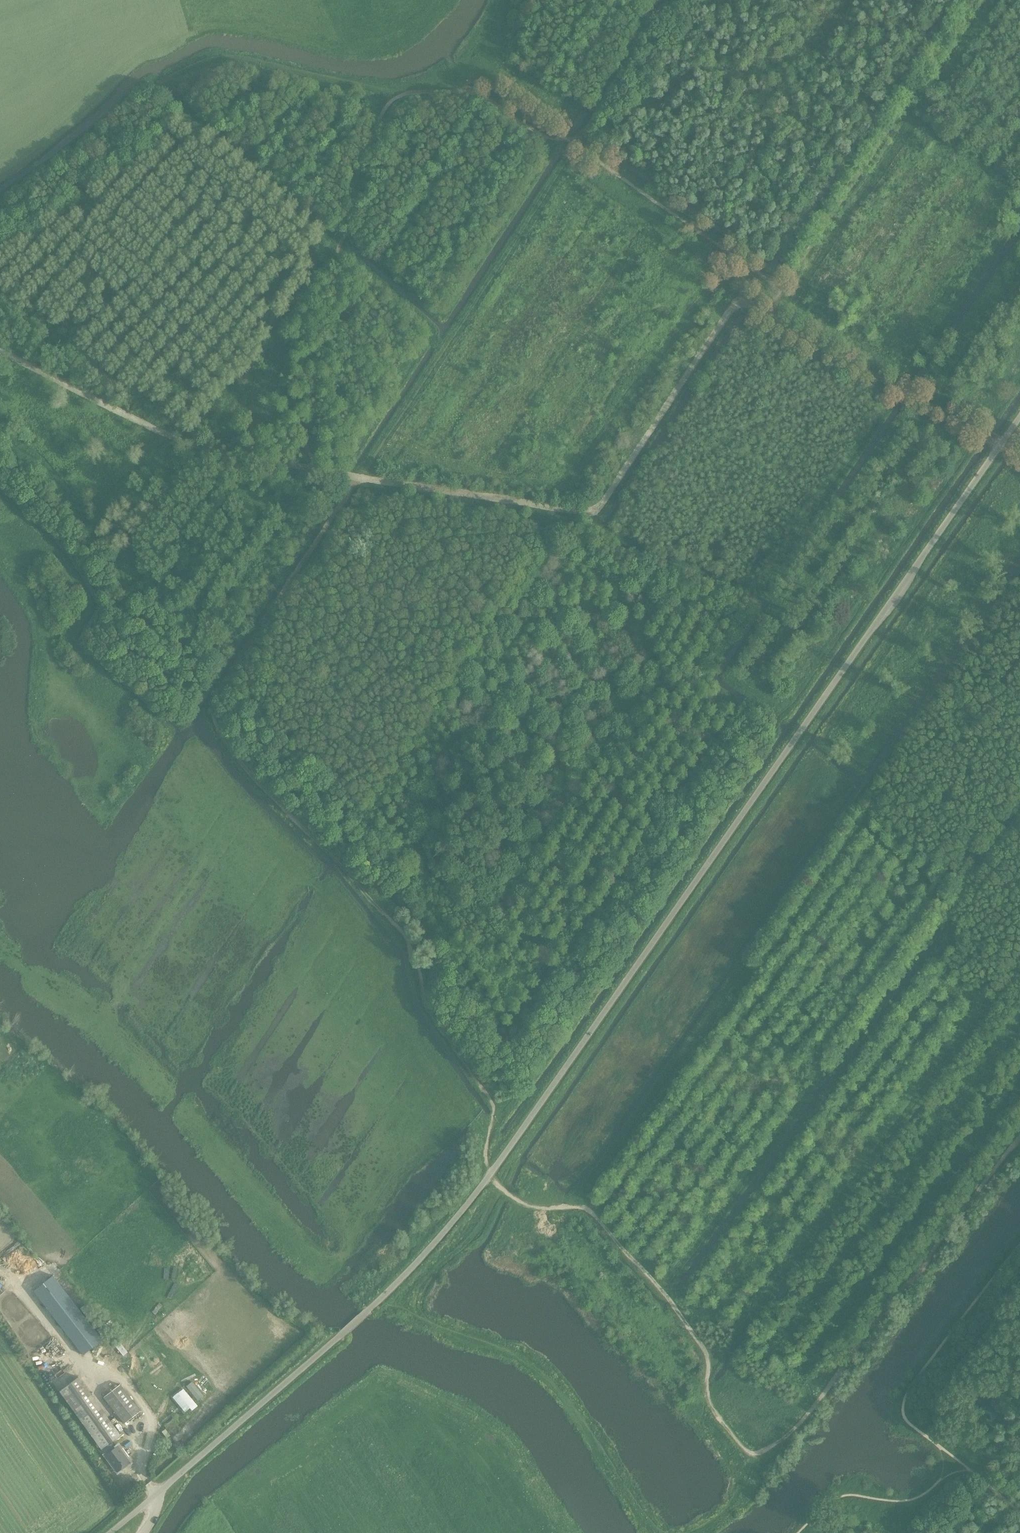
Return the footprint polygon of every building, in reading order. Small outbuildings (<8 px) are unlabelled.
[(68,1296),(67,1297),(61,1290),(57,1293),(47,1280),(30,1295),(37,1302),(42,1299),(51,1310),(83,1351),(100,1338),(68,1296)] [(78,1415),(91,1432),(104,1449),(105,1447),(113,1442),(122,1435),(80,1377),(60,1390),(63,1393),(78,1415)] [(124,1424),(142,1411),(122,1385),(104,1398),(124,1424)] [(113,1442),(105,1447),(109,1452),(108,1453),(121,1469),(132,1461),(119,1445),(116,1447),(113,1442)]
